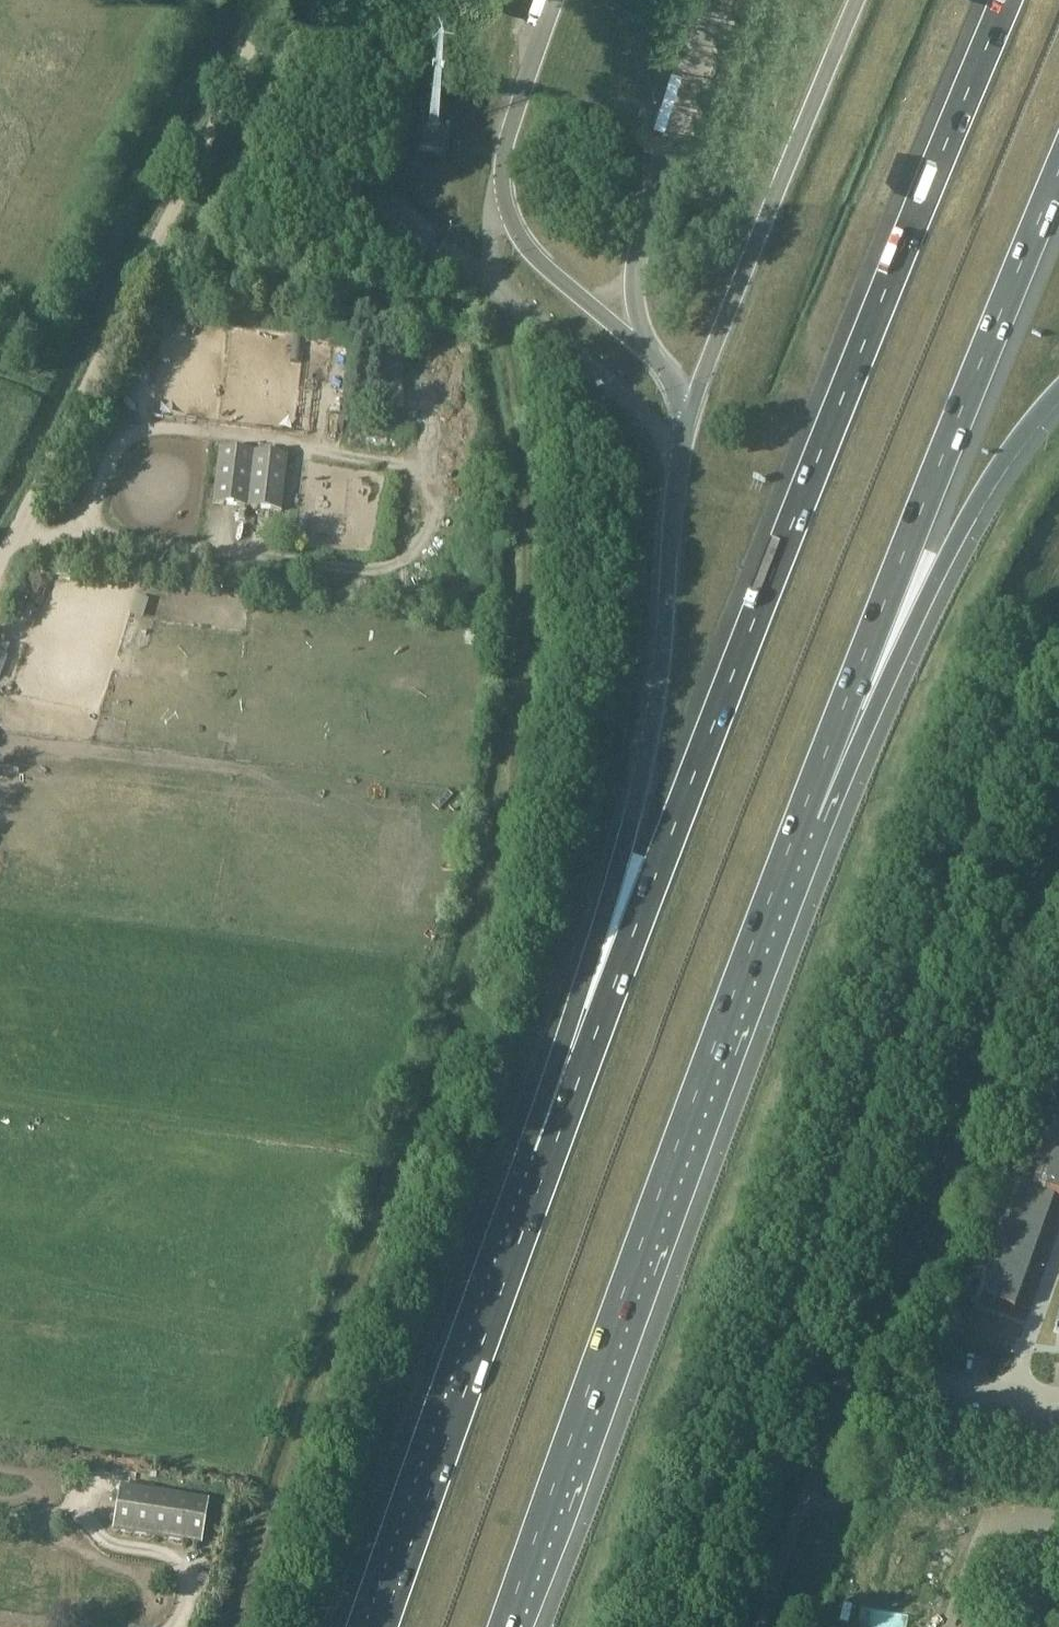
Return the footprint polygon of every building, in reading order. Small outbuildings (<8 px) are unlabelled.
[(213,504),(281,512),(288,458),(262,455),(256,454),(219,450),(213,504)] [(1036,1194),(1031,1192),(1021,1188),(981,1300),(1013,1312),(1054,1201),(1058,1203),(1058,1130),(1036,1194)] [(208,1500),(121,1486),(114,1530),(201,1544),(208,1500)]
